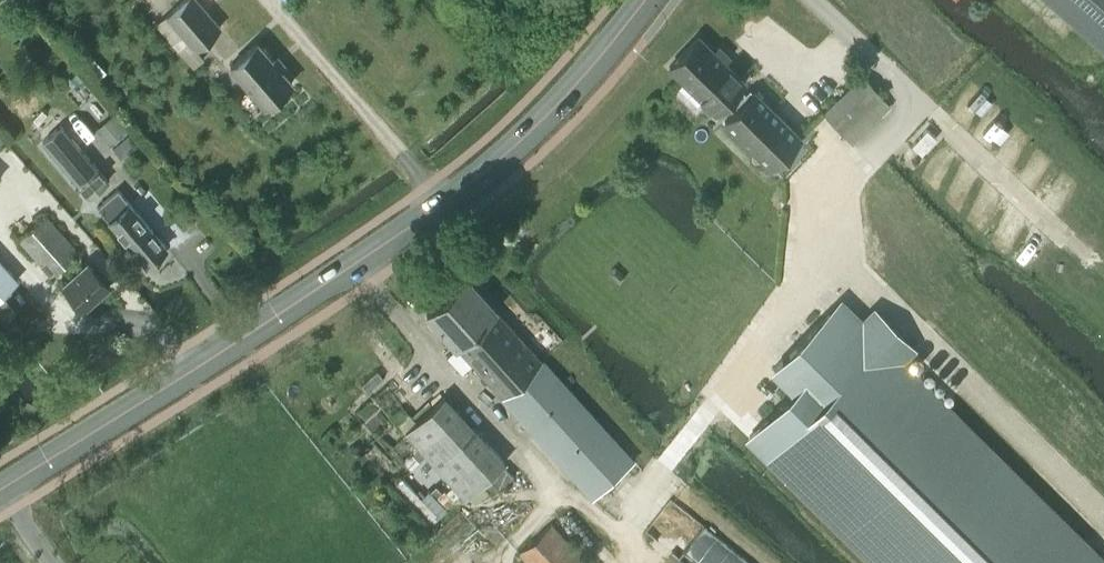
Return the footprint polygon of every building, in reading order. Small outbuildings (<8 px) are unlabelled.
[(188,41),(178,50),(193,66),(203,57),(196,48),(220,27),(196,0),(184,0),(166,16),(188,41)] [(1103,48),(1103,0),(1049,0),(1103,48)] [(699,36),(669,66),(715,112),(729,97),(739,106),(724,121),(770,166),(800,136),(754,91),(743,101),(734,92),(744,82),(699,36)] [(230,66),(249,88),(265,106),(292,83),(257,43),(230,66)] [(882,95),(864,75),(823,112),(852,143),(883,116),(872,104),(882,95)] [(88,196),(107,180),(61,125),(42,141),(88,196)] [(147,265),(152,261),(154,263),(158,263),(163,257),(164,254),(162,252),(167,247),(117,191),(97,209),(132,249),(127,253),(138,265),(143,261),(147,265)] [(51,277),(79,252),(46,215),(18,240),(51,277)] [(1,294),(18,279),(0,259),(0,295),(1,294)] [(84,311),(110,288),(88,263),(62,286),(84,311)] [(426,313),(455,346),(593,497),(634,460),(497,309),(467,276),(426,313)] [(785,355),(774,367),(796,389),(790,395),(749,435),(878,562),(1102,562),(899,362),(914,347),(874,309),(860,324),(838,302),(785,355)] [(466,498),(469,495),(476,503),(489,491),(482,483),(506,461),(445,395),(405,432),(466,498)] [(519,552),(528,562),(588,562),(552,523),(519,552)]
